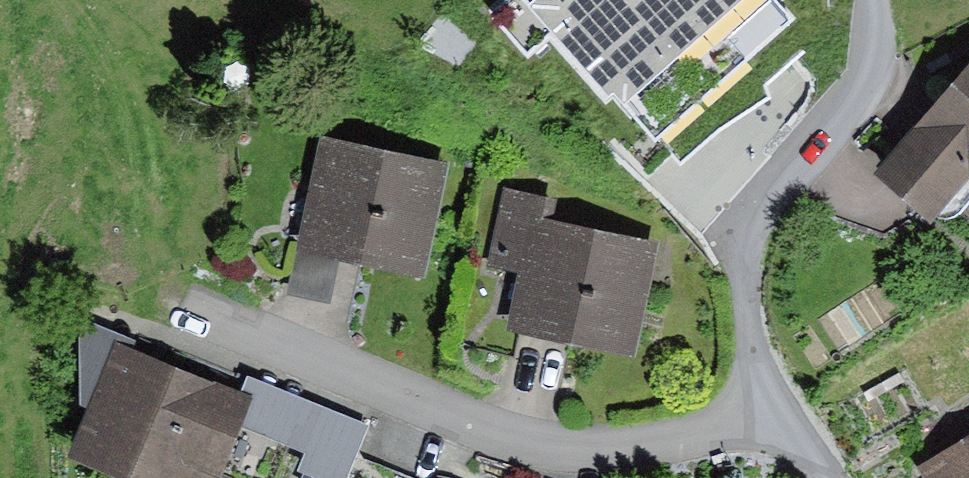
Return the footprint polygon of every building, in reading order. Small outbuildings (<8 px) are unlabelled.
[(632,55),(748,0),(606,0),(632,55)] [(875,175),(932,223),(968,180),(968,65),(875,175)] [(449,162),(321,135),(297,247),(342,257),(424,275),(449,162)] [(633,358),(656,243),(553,222),(557,202),(503,191),(488,265),(518,271),(506,333),(633,358)] [(342,257),(297,247),(286,294),(332,304),(342,257)] [(116,341),(135,348),(138,341),(88,321),(80,335),(81,405),(89,408),(116,341)] [(116,341),(89,408),(68,458),(117,477),(224,477),(220,476),(254,396),(242,391),(135,348),(116,341)] [(242,391),(254,396),(241,428),(304,452),(296,472),(311,477),(350,477),(371,423),(248,376),(242,391)] [(916,467),(923,477),(968,477),(968,434),(916,467)]
